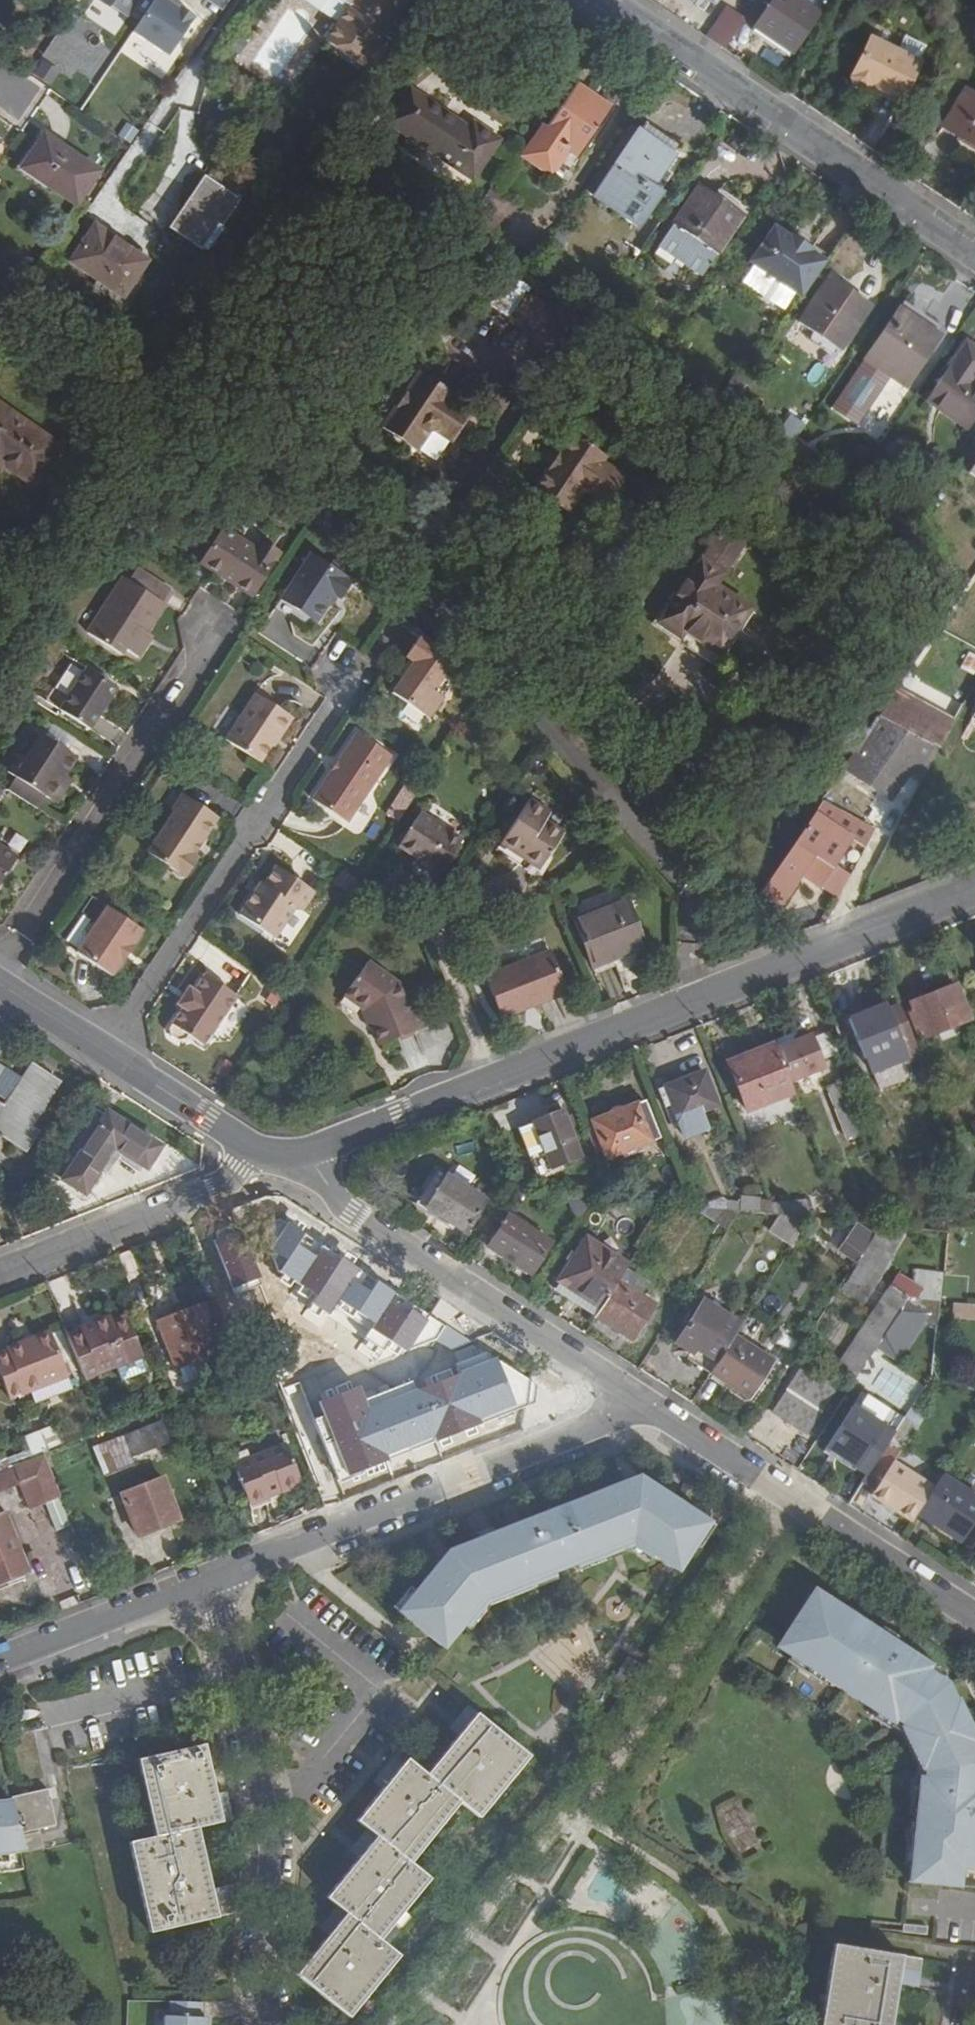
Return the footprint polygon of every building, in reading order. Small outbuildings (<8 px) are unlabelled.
[(109,13),(119,0),(89,0),(109,13)] [(132,37),(169,62),(194,22),(160,0),(157,0),(132,37)] [(229,0),(207,0),(222,10),(229,0)] [(338,0),(307,0),(306,2),(339,24),(350,7),(338,0)] [(339,24),(326,43),(362,68),(409,0),(338,0),(350,7),(339,24)] [(790,55),(815,18),(790,0),(774,0),(754,29),(790,55)] [(729,8),(707,39),(724,50),(745,20),(729,8)] [(919,62),(869,37),(849,78),(852,86),(862,91),(870,89),(871,88),(872,85),(881,89),(880,91),(879,94),(899,104),(919,62)] [(579,156),(606,116),(585,102),(591,94),(575,84),(523,160),(539,171),(552,153),(550,151),(556,141),(579,156)] [(412,91),(390,123),(472,178),(497,139),(475,124),(471,129),(412,91)] [(945,127),(974,146),(974,95),(968,91),(945,127)] [(612,107),(591,94),(585,102),(606,116),(612,107)] [(125,122),(117,137),(131,144),(139,129),(125,122)] [(645,124),(639,132),(672,154),(677,145),(645,124)] [(637,226),(659,193),(649,187),(672,154),(639,132),(596,197),(637,226)] [(96,171),(69,153),(43,135),(20,168),(73,205),(86,186),(96,171)] [(73,148),(69,153),(96,171),(86,186),(91,189),(104,170),(73,148)] [(681,160),(672,154),(649,187),(659,193),(681,160)] [(171,230),(186,241),(206,255),(226,228),(243,203),(206,179),(171,230)] [(716,201),(718,196),(701,185),(675,226),(686,234),(718,255),(742,218),(716,201)] [(745,214),(718,196),(716,201),(742,218),(745,214)] [(802,298),(826,263),(810,252),(812,250),(792,235),(790,237),(774,227),(750,263),(756,266),(796,294),(802,298)] [(71,263),(99,282),(123,299),(138,278),(148,263),(96,228),(71,263)] [(232,232),(226,228),(206,255),(186,241),(179,250),(209,276),(232,232)] [(704,276),(718,255),(686,234),(672,254),(704,276)] [(816,331),(843,348),(873,305),(831,277),(801,321),(816,331)] [(147,284),(138,278),(123,299),(99,282),(94,291),(127,313),(147,284)] [(529,296),(512,321),(537,338),(528,350),(552,367),(578,329),(529,296)] [(890,321),(861,365),(901,392),(931,348),(890,321)] [(843,348),(816,331),(810,338),(837,357),(843,348)] [(928,398),(969,425),(974,416),(974,347),(967,341),(928,398)] [(468,413),(448,399),(453,393),(421,371),(383,426),(415,448),(430,426),(450,439),(468,413)] [(715,407),(725,413),(748,379),(738,372),(715,407)] [(31,489),(62,440),(0,402),(0,470),(31,489)] [(795,446),(804,420),(785,414),(776,440),(795,446)] [(573,433),(535,487),(567,508),(582,487),(606,503),(624,476),(601,460),(604,455),(573,433)] [(237,577),(233,582),(252,595),(279,553),(262,542),(256,550),(224,531),(203,562),(223,576),(227,571),(237,577)] [(310,554),(281,597),(318,621),(335,595),(339,598),(351,582),(310,554)] [(659,619),(677,632),(679,633),(683,627),(715,649),(740,613),(708,591),(716,579),(696,565),(671,602),(659,619)] [(144,632),(147,634),(165,606),(162,604),(171,591),(138,570),(130,582),(124,578),(88,633),(122,655),(125,650),(138,659),(148,642),(141,637),(144,632)] [(227,571),(223,576),(233,582),(237,577),(227,571)] [(740,613),(715,649),(708,659),(675,635),(677,632),(659,619),(671,602),(666,598),(644,629),(707,673),(746,617),(740,613)] [(152,637),(147,634),(144,632),(141,637),(148,642),(152,637)] [(434,691),(445,675),(452,665),(439,655),(441,652),(420,636),(405,657),(414,663),(393,694),(426,716),(432,715),(441,701),(440,695),(434,691)] [(974,673),(974,655),(968,652),(961,669),(974,674),(974,673)] [(76,656),(48,699),(92,727),(120,685),(76,656)] [(454,682),(445,675),(434,691),(440,695),(441,701),(454,682)] [(952,721),(896,690),(879,716),(938,748),(952,721)] [(256,694),(226,740),(260,763),(279,735),(281,736),(293,719),(256,694)] [(879,716),(844,767),(879,791),(896,765),(920,782),(938,748),(879,716)] [(48,795),(64,772),(75,753),(41,730),(25,755),(18,750),(6,768),(13,773),(5,785),(38,806),(47,794),(48,795)] [(333,780),(328,780),(314,802),(348,825),(392,758),(358,735),(344,756),(345,763),(333,780)] [(166,749),(177,757),(182,750),(171,743),(166,749)] [(344,756),(328,780),(333,780),(345,763),(344,756)] [(896,765),(879,791),(890,799),(907,773),(896,765)] [(64,772),(48,795),(55,800),(70,776),(64,772)] [(195,841),(201,845),(218,819),(185,797),(148,854),(181,876),(188,876),(196,864),(195,858),(193,857),(189,856),(192,850),(191,845),(195,841)] [(803,874),(837,897),(850,873),(835,866),(849,841),(863,848),(874,827),(822,800),(762,889),(782,903),(803,874)] [(526,804),(498,847),(535,871),(559,838),(540,824),(545,817),(526,804)] [(399,847),(416,858),(423,863),(420,867),(437,879),(463,839),(421,813),(399,847)] [(193,857),(201,845),(195,841),(191,845),(192,850),(189,856),(193,857)] [(17,856),(0,844),(0,881),(17,856)] [(413,862),(420,867),(423,863),(416,858),(413,862)] [(315,895),(276,868),(255,898),(253,896),(238,918),(262,934),(280,931),(295,911),(300,915),(315,895)] [(622,901),(574,920),(592,966),(642,947),(622,901)] [(127,945),(130,948),(141,931),(106,907),(95,922),(87,923),(83,928),(84,936),(86,937),(75,953),(110,977),(121,960),(117,957),(127,945)] [(131,949),(130,948),(127,945),(117,957),(121,960),(122,961),(131,949)] [(548,953),(490,976),(506,1018),(565,995),(548,953)] [(345,995),(346,998),(365,1010),(378,1046),(415,1030),(397,983),(367,963),(345,995)] [(236,998),(203,977),(192,994),(188,991),(176,1008),(181,1011),(167,1032),(169,1039),(177,1045),(185,1044),(188,1040),(203,1049),(236,998)] [(910,1001),(912,1007),(956,989),(953,984),(940,988),(938,984),(919,992),(921,997),(910,1001)] [(967,1018),(956,989),(912,1007),(923,1035),(967,1018)] [(272,991),(263,1004),(272,1010),(281,997),(272,991)] [(884,1007),(847,1021),(862,1060),(899,1047),(884,1007)] [(826,1032),(810,1038),(817,1057),(833,1050),(826,1032)] [(401,1038),(409,1069),(425,1065),(418,1034),(401,1038)] [(809,1035),(775,1049),(787,1081),(800,1077),(817,1070),(822,1068),(817,1057),(810,1038),(809,1035)] [(775,1049),(773,1044),(725,1063),(743,1110),(791,1091),(787,1081),(775,1049)] [(28,1152),(41,1133),(32,1127),(58,1086),(33,1070),(26,1080),(9,1069),(5,1074),(0,1082),(0,1133),(28,1152)] [(703,1073),(664,1089),(678,1123),(716,1108),(703,1073)] [(841,1078),(824,1085),(843,1135),(861,1129),(841,1078)] [(636,1104),(591,1121),(605,1156),(650,1139),(636,1104)] [(100,1106),(46,1189),(78,1210),(118,1150),(150,1171),(165,1149),(100,1106)] [(561,1109),(529,1122),(530,1124),(548,1169),(579,1158),(561,1109)] [(548,1169),(530,1124),(516,1129),(537,1180),(551,1174),(549,1169),(548,1169)] [(443,1174),(423,1204),(465,1232),(485,1201),(443,1174)] [(792,1240),(794,1202),(740,1199),(740,1211),(775,1212),(773,1239),(792,1240)] [(550,1241),(509,1214),(487,1247),(529,1274),(550,1241)] [(427,1318),(288,1222),(264,1259),(409,1353),(427,1318)] [(879,1226),(846,1277),(865,1290),(907,1228),(879,1226)] [(239,1229),(216,1237),(234,1286),(260,1276),(239,1229)] [(618,1281),(628,1264),(586,1237),(558,1279),(562,1282),(601,1307),(618,1281)] [(601,1307),(595,1316),(631,1340),(655,1305),(618,1281),(601,1307)] [(601,1307),(562,1282),(556,1291),(595,1316),(601,1307)] [(858,1334),(876,1347),(907,1298),(889,1286),(858,1334)] [(907,1298),(876,1347),(899,1362),(927,1318),(909,1306),(914,1299),(907,1298)] [(675,1343),(689,1352),(693,1354),(697,1349),(717,1362),(732,1339),(742,1324),(704,1300),(675,1343)] [(207,1304),(159,1323),(178,1368),(225,1349),(207,1304)] [(72,1341),(86,1378),(120,1366),(125,1380),(147,1371),(128,1319),(115,1324),(112,1316),(94,1322),(98,1331),(88,1335),(72,1341)] [(98,1331),(94,1322),(85,1326),(88,1335),(98,1331)] [(37,1339),(39,1345),(29,1349),(27,1343),(10,1350),(11,1353),(0,1358),(0,1366),(13,1399),(68,1376),(52,1332),(37,1339)] [(37,1339),(27,1343),(29,1349),(39,1345),(37,1339)] [(717,1362),(709,1375),(748,1401),(773,1366),(732,1339),(717,1362)] [(693,1354),(689,1352),(684,1359),(709,1375),(717,1362),(697,1349),(693,1354)] [(319,1401),(350,1475),(516,1409),(499,1357),(369,1405),(358,1387),(319,1401)] [(835,1390),(802,1367),(772,1413),(806,1435),(835,1390)] [(880,1428),(852,1410),(825,1451),(854,1470),(880,1428)] [(903,1419),(888,1442),(901,1450),(916,1428),(903,1419)] [(161,1425),(98,1450),(108,1476),(136,1465),(134,1459),(169,1445),(161,1425)] [(56,1426),(33,1436),(39,1452),(63,1443),(56,1426)] [(888,1442),(859,1486),(871,1495),(893,1460),(894,1461),(901,1450),(888,1442)] [(293,1446),(234,1467),(248,1507),(308,1486),(293,1446)] [(0,1476),(0,1495),(21,1487),(29,1507),(60,1495),(46,1458),(0,1476)] [(893,1460),(871,1495),(912,1523),(918,1513),(934,1488),(894,1461),(893,1460)] [(942,1476),(934,1488),(918,1513),(932,1523),(959,1541),(974,1516),(974,1497),(942,1476)] [(632,1543),(674,1571),(707,1523),(638,1478),(447,1552),(398,1613),(443,1650),(483,1600),(632,1543)] [(166,1480),(124,1496),(140,1537),(182,1522),(166,1480)] [(50,1528),(61,1525),(56,1502),(45,1504),(50,1528)] [(0,1514),(0,1586),(31,1575),(8,1511),(0,1514)] [(959,1541),(932,1523),(927,1532),(953,1549),(959,1541)] [(843,1616),(811,1595),(780,1644),(800,1657),(799,1660),(893,1721),(895,1718),(906,1725),(913,1739),(935,1730),(932,1722),(961,1709),(957,1702),(955,1703),(941,1671),(908,1650),(907,1652),(882,1636),(883,1634),(847,1611),(843,1616)] [(935,1730),(913,1739),(917,1750),(940,1740),(943,1747),(972,1734),(961,1709),(932,1722),(935,1730)] [(429,1879),(410,1863),(457,1805),(475,1819),(526,1756),(477,1715),(426,1778),(408,1763),(358,1820),(378,1837),(329,1898),(350,1914),(299,1975),(348,2017),(399,1955),(380,1940),(429,1879)] [(917,1750),(924,1764),(922,1777),(919,1776),(908,1878),(938,1883),(941,1862),(960,1864),(974,1867),(974,1744),(974,1741),(972,1734),(943,1747),(940,1740),(917,1750)] [(44,1737),(45,1751),(74,1749),(73,1736),(44,1737)] [(157,1837),(131,1842),(151,1932),(237,1913),(233,1897),(214,1901),(198,1826),(222,1822),(206,1745),(140,1759),(157,1837)] [(49,1782),(13,1790),(13,1794),(21,1827),(58,1818),(49,1782)] [(10,1858),(8,1848),(25,1843),(21,1827),(13,1794),(6,1795),(5,1795),(0,1795),(0,1862),(10,1858)] [(960,1864),(941,1862),(938,1883),(957,1886),(960,1864)] [(900,1974),(919,1977),(921,1959),(834,1943),(821,2024),(891,2024),(900,1974)] [(171,2001),(170,2016),(165,2016),(165,2024),(207,2024),(207,2018),(202,2018),(203,2003),(171,2001)]
